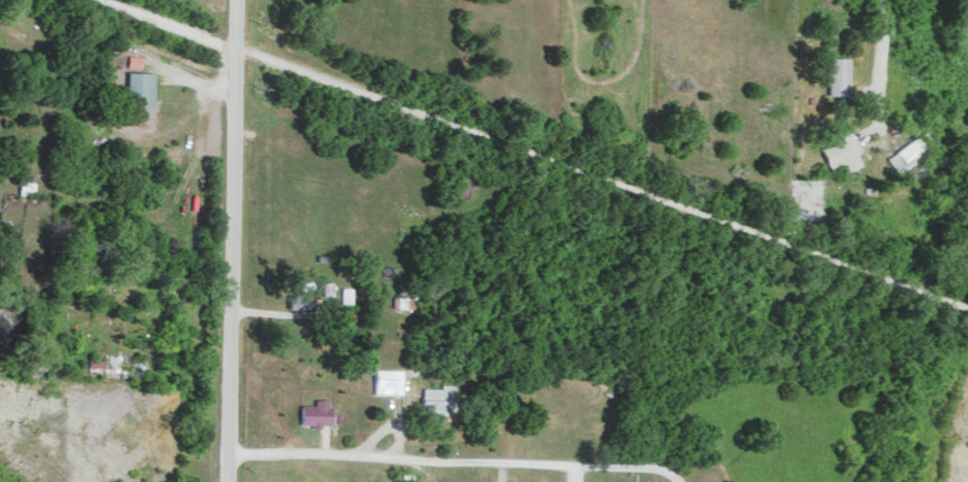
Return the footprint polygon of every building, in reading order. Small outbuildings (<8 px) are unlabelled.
[(850,57),(831,57),(830,94),(850,94),(850,57)] [(154,107),(155,72),(128,71),(127,106),(154,107)] [(842,172),(862,165),(858,152),(860,151),(853,131),(830,140),(831,144),(823,147),(832,170),(840,167),(842,172)] [(930,151),(919,136),(889,157),(900,173),(930,151)] [(312,281),(292,282),(293,297),(288,298),(289,309),(313,308),(312,281)] [(322,296),(333,295),(332,282),(322,282),(322,296)] [(352,304),(352,287),(342,287),(341,303),(352,304)] [(393,307),(413,307),(413,297),(393,297),(393,307)] [(402,369),(375,369),(374,393),(402,394),(402,369)] [(421,414),(446,415),(446,410),(454,410),(455,384),(441,384),(441,388),(422,388),(421,414)] [(315,405),(301,405),(300,423),(311,424),(311,429),(320,429),(320,424),(329,424),(330,399),(315,399),(315,405)]
